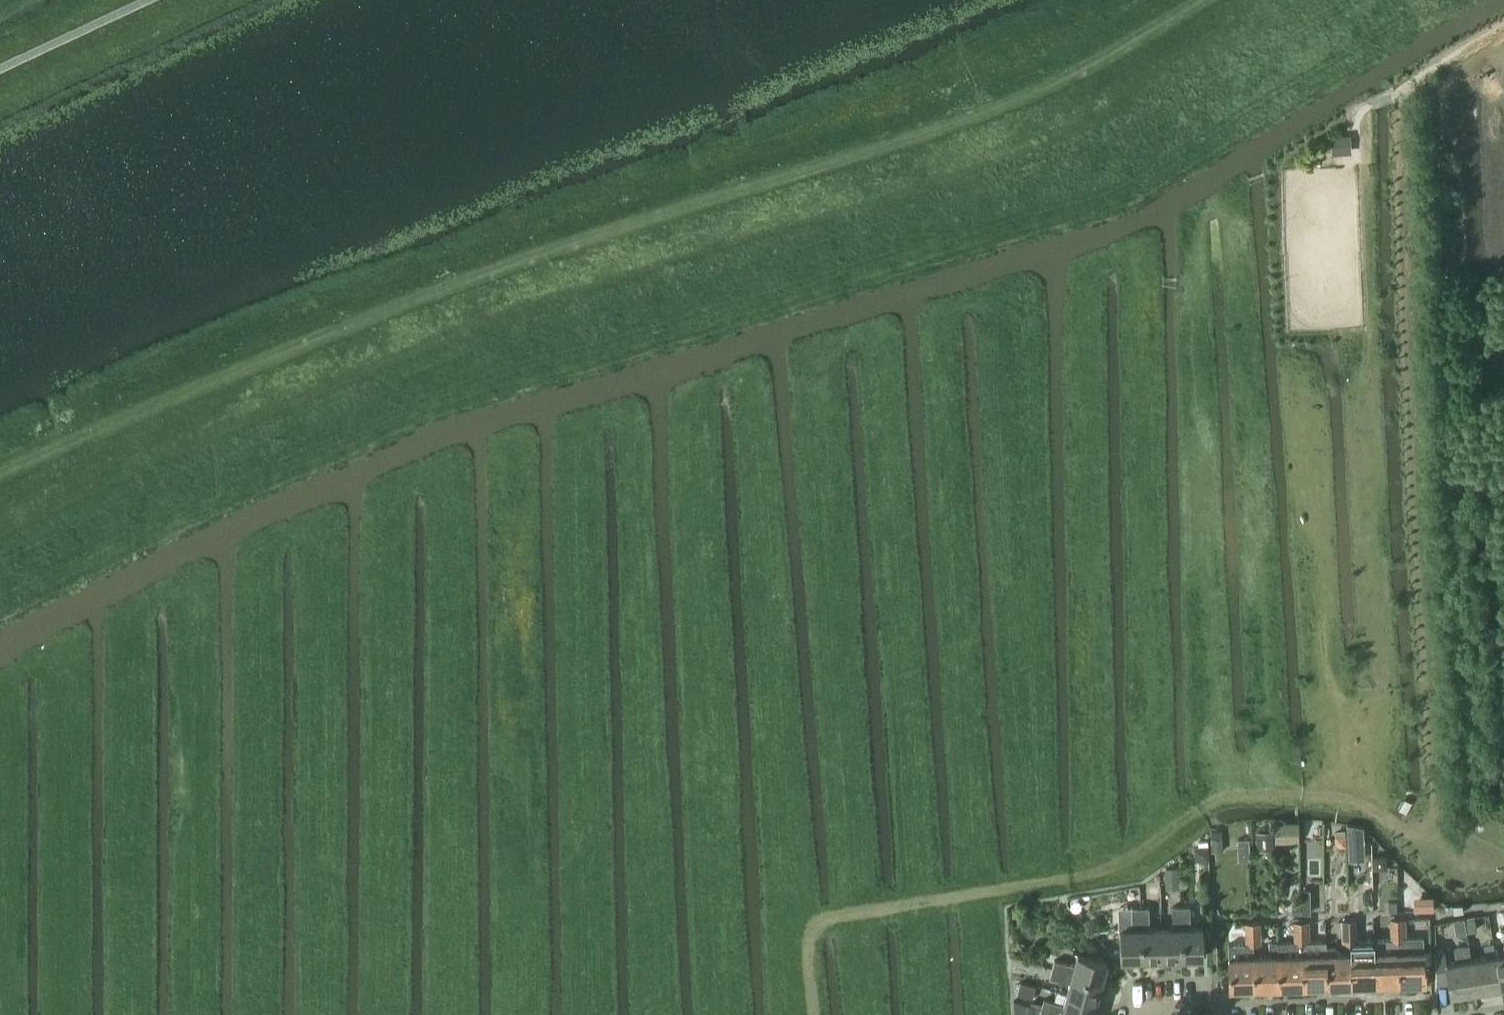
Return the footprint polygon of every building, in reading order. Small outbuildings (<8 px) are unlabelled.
[(1331,156),(1352,154),(1350,135),(1330,136),(1331,156)] [(1438,160),(1443,160),(1453,160),(1453,151),(1438,151),(1438,160)] [(1286,821),(1287,841),(1298,841),(1298,821),(1286,821)] [(1346,836),(1346,830),(1336,830),(1336,836),(1335,836),(1335,843),(1340,847),(1347,847),(1346,836)] [(1222,838),(1222,831),(1211,831),(1211,839),(1211,852),(1223,852),(1223,838),(1222,838)] [(1274,851),(1273,832),(1256,832),(1257,851),(1274,851)] [(1364,860),(1363,835),(1347,835),(1348,861),(1364,860)] [(1237,839),(1237,850),(1249,849),(1249,838),(1237,839)] [(1209,855),(1209,845),(1195,845),(1196,856),(1209,855)] [(1180,883),(1179,864),(1165,864),(1166,884),(1180,883)] [(1311,891),(1301,891),(1302,915),(1311,914),(1311,891)] [(1432,897),(1421,897),(1422,912),(1432,912),(1432,897)] [(1292,905),(1292,915),(1301,915),(1300,905),(1292,905)] [(1190,906),(1181,907),(1182,962),(1192,962),(1192,957),(1203,957),(1202,926),(1190,926),(1190,906)] [(1149,907),(1140,908),(1141,964),(1151,963),(1151,958),(1162,958),(1161,927),(1150,927),(1149,907)] [(1173,926),(1161,927),(1162,958),(1172,958),(1173,963),(1182,962),(1181,907),(1172,907),(1173,926)] [(1141,964),(1140,908),(1131,908),(1132,927),(1120,928),(1120,959),(1132,959),(1132,964),(1141,964)] [(1467,933),(1478,931),(1475,916),(1464,918),(1467,933)] [(1391,929),(1405,928),(1405,918),(1391,918),(1391,929)] [(1343,920),(1343,930),(1357,930),(1357,919),(1343,920)] [(1294,922),(1295,932),(1308,931),(1308,921),(1294,921),(1294,922)] [(1246,923),(1246,933),(1260,933),(1260,923),(1246,923)] [(1405,928),(1391,929),(1392,939),(1399,939),(1406,938),(1405,928)] [(1349,941),(1357,940),(1357,930),(1343,930),(1343,941),(1349,941)] [(1295,932),(1295,942),(1302,942),(1308,942),(1308,931),(1295,932)] [(1260,943),(1260,933),(1246,933),(1246,943),(1260,943)] [(1399,939),(1400,983),(1424,982),(1423,938),(1406,938),(1399,939)] [(1379,939),(1375,946),(1376,984),(1400,983),(1399,939),(1392,939),(1379,939)] [(1349,941),(1350,952),(1351,984),(1376,984),(1375,946),(1368,940),(1357,940),(1349,941)] [(1270,954),(1254,955),(1255,987),(1279,987),(1277,943),(1277,941),(1269,942),(1270,954)] [(1279,987),(1303,986),(1302,953),(1302,942),(1295,942),(1277,943),(1279,987)] [(1486,956),(1471,958),(1477,990),(1501,986),(1496,954),(1493,943),(1484,945),(1486,956)] [(1436,951),(1437,984),(1449,982),(1451,994),(1477,990),(1471,958),(1469,945),(1454,948),(1456,961),(1446,963),(1444,950),(1436,951)] [(1350,952),(1338,952),(1337,948),(1326,948),(1326,953),(1327,985),(1351,984),(1350,952)] [(1054,960),(1052,968),(1106,982),(1109,973),(1104,972),(1107,961),(1077,953),(1073,965),(1054,960)] [(1326,953),(1302,953),(1303,986),(1327,985),(1326,953)] [(1503,985),(1503,953),(1496,954),(1501,986),(1503,985)] [(1254,955),(1229,956),(1230,988),(1255,987),(1254,955)] [(1069,982),(1066,993),(1096,1001),(1099,991),(1104,992),(1106,982),(1052,968),(1050,977),(1069,982)] [(1020,982),(1017,994),(1033,998),(1036,987),(1020,982)] [(1041,1008),(1067,1014),(1097,1014),(1098,1013),(1093,1011),(1096,1001),(1066,993),(1062,1004),(1044,999),(1041,1008)] [(1014,1001),(1015,1014),(1035,1014),(1037,1007),(1014,1001)]
